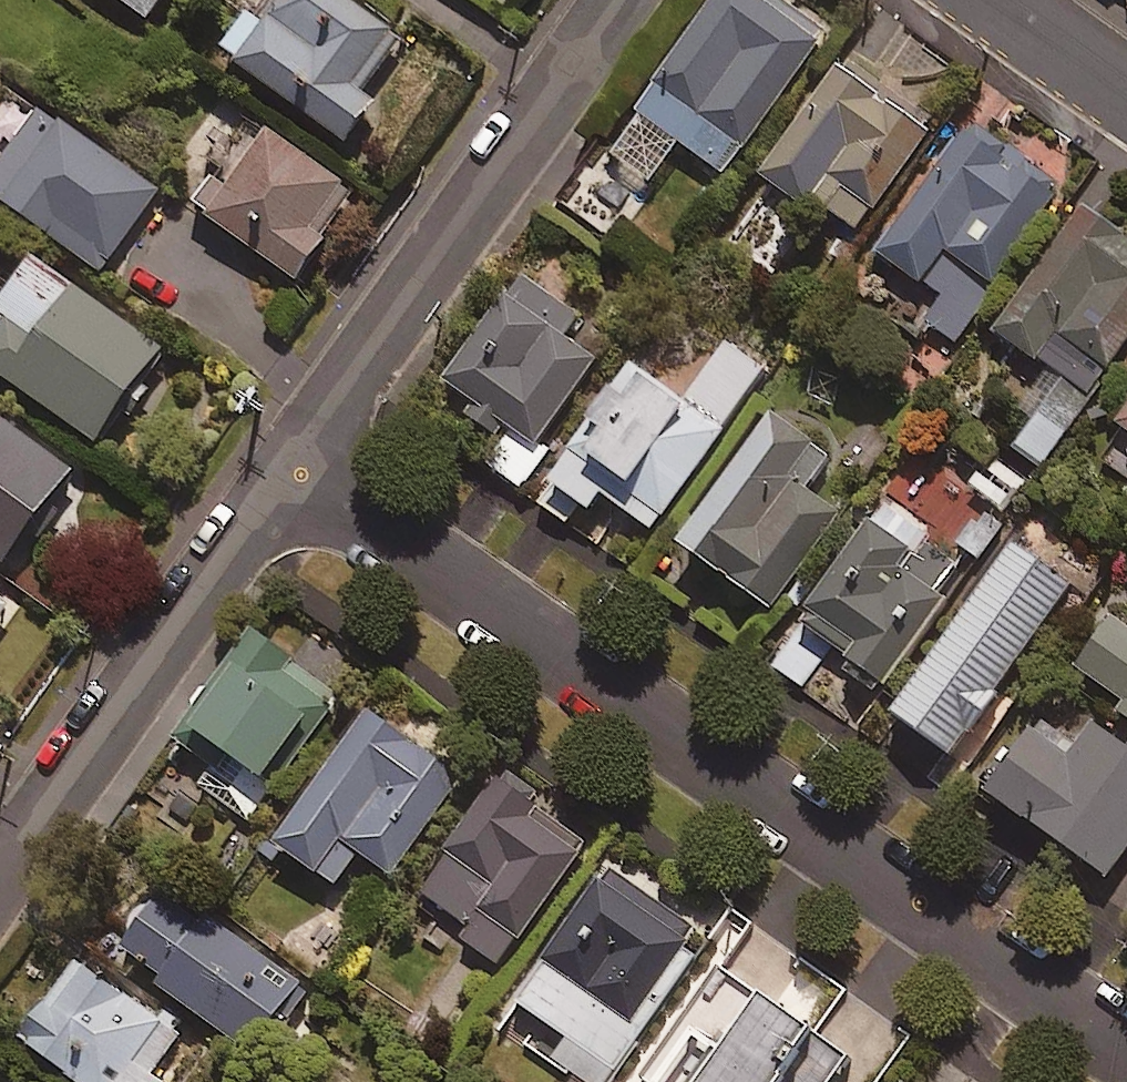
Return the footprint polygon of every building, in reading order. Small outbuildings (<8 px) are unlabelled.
[(147,12),(156,0),(130,0),(147,12)] [(355,0),(268,0),(229,52),(346,139),(376,99),(360,88),(400,34),(355,0)] [(773,0),(715,0),(611,154),(652,181),(679,141),(728,174),(823,34),(773,0)] [(932,134),(846,66),(764,171),(850,239),(932,134)] [(0,160),(0,193),(108,276),(166,200),(42,105),(0,160)] [(358,191),(248,112),(214,159),(223,166),(196,204),(297,277),(358,191)] [(1072,192),(973,120),(880,249),(943,295),(925,318),(961,344),(1072,192)] [(1089,203),(998,333),(1048,369),(997,442),(1040,472),(1126,347),(1126,230),(1089,203)] [(35,256),(0,305),(0,369),(98,438),(163,346),(35,256)] [(576,314),(523,276),(448,379),(514,426),(487,463),(522,488),(546,453),(535,445),(597,359),(562,334),(576,314)] [(654,527),(770,368),(726,336),(682,396),(635,362),(536,499),(566,522),(582,500),(594,508),(606,492),(654,527)] [(0,415),(0,553),(7,559),(73,470),(0,415)] [(830,455),(774,415),(684,540),(778,607),(845,514),(807,487),(830,455)] [(1026,483),(999,460),(977,487),(1004,510),(1026,483)] [(946,540),(977,562),(1009,522),(978,498),(946,540)] [(977,562),(946,540),(892,499),(801,619),(886,683),(977,562)] [(1073,580),(1010,538),(895,712),(957,754),(1073,580)] [(10,605),(0,598),(0,619),(10,605)] [(1113,616),(1078,664),(1126,698),(1119,707),(1126,713),(1126,626),(1113,616)] [(174,735),(213,764),(197,786),(247,824),(348,690),(259,622),(174,735)] [(1099,719),(1074,754),(1034,726),(990,788),(1112,874),(1126,854),(1126,739),(1099,719)] [(465,776),(391,722),(342,789),(325,777),(278,841),(338,885),(362,852),(393,875),(465,776)] [(545,797),(506,771),(424,894),(471,925),(462,938),(502,965),(580,848),(532,817),(545,797)] [(611,865),(501,1026),(583,1081),(609,1081),(711,933),(611,865)] [(300,983),(156,881),(109,947),(252,1050),(300,983)] [(80,959),(23,1039),(83,1081),(162,1081),(151,1074),(181,1031),(80,959)] [(855,1051),(724,961),(649,1070),(667,1081),(833,1081),(855,1051)]
